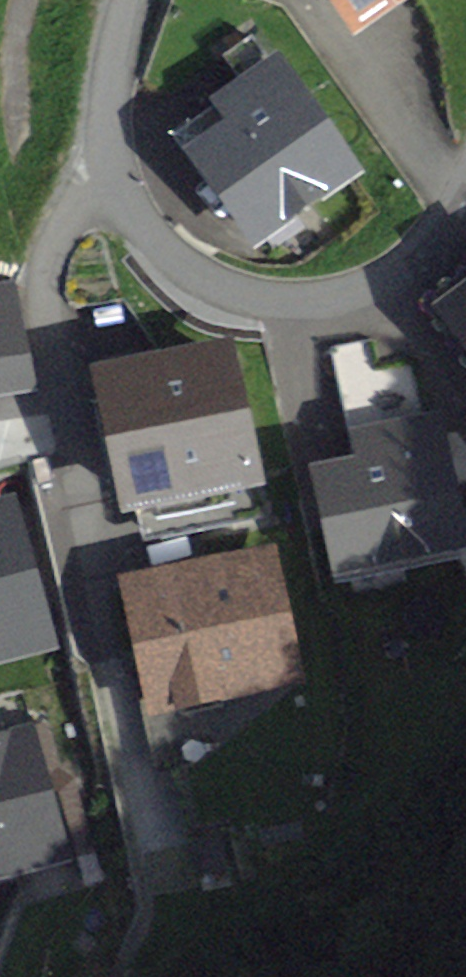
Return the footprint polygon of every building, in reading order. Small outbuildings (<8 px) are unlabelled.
[(360,17),(385,0),(348,0),(360,17)] [(347,170),(251,36),(226,54),(247,82),(181,128),(256,234),(347,170)] [(0,300),(0,362),(24,358),(12,297),(0,300)] [(222,359),(110,383),(136,500),(248,475),(222,359)] [(9,531),(0,534),(0,626),(34,617),(9,531)] [(263,564),(138,591),(162,700),(286,673),(263,564)] [(38,785),(24,737),(0,744),(0,796),(38,785)] [(38,785),(0,796),(0,870),(58,853),(38,785)] [(218,836),(196,841),(203,873),(225,868),(218,836)]
